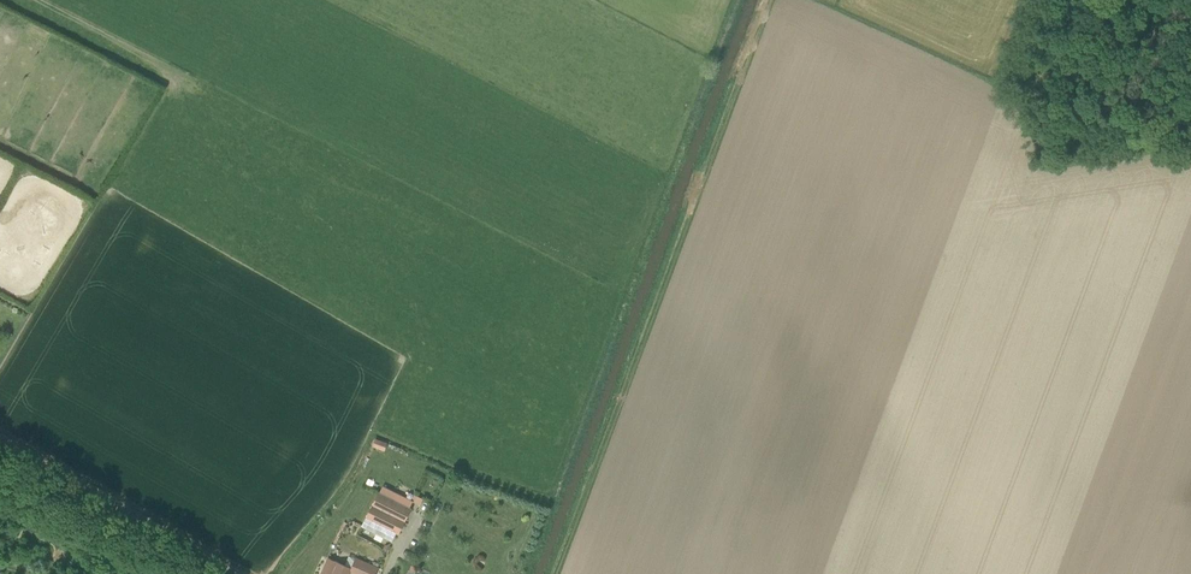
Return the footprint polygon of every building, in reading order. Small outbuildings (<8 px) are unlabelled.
[(375,438),(373,445),(385,450),(388,442),(375,438)] [(411,509),(380,493),(363,526),(393,541),(397,532),(399,533),(411,509)] [(322,573),(350,573),(351,572),(355,573),(376,573),(379,567),(356,558),(352,568),(329,558),(322,573)]
